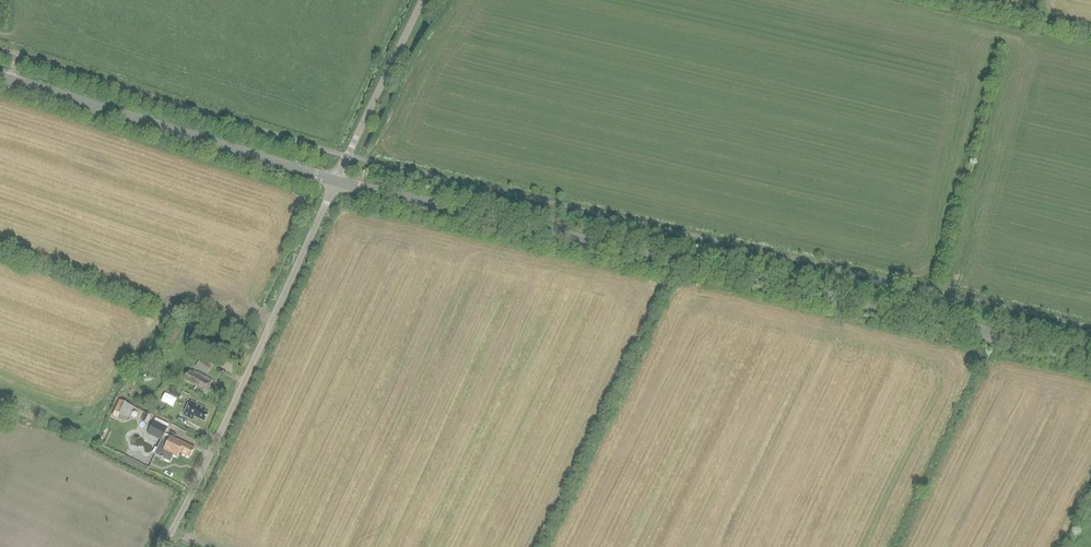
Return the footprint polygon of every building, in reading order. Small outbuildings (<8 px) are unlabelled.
[(190,319),(187,327),(192,329),(195,321),(190,319)] [(201,357),(196,365),(206,373),(212,365),(201,357)] [(194,371),(192,373),(188,371),(184,380),(196,386),(195,389),(205,394),(212,380),(194,371)] [(179,397),(182,391),(173,386),(170,392),(179,397)] [(123,415),(128,404),(120,400),(112,416),(118,419),(120,413),(123,415)] [(205,410),(206,408),(190,401),(184,413),(194,418),(195,415),(205,420),(209,412),(205,410)] [(135,407),(133,413),(143,417),(145,410),(135,407)] [(151,416),(146,413),(141,421),(147,424),(151,416)] [(190,458),(195,448),(164,434),(167,427),(154,421),(148,433),(163,440),(156,454),(170,461),(173,455),(177,456),(179,453),(190,458)] [(126,455),(123,460),(148,470),(150,465),(126,455)]
